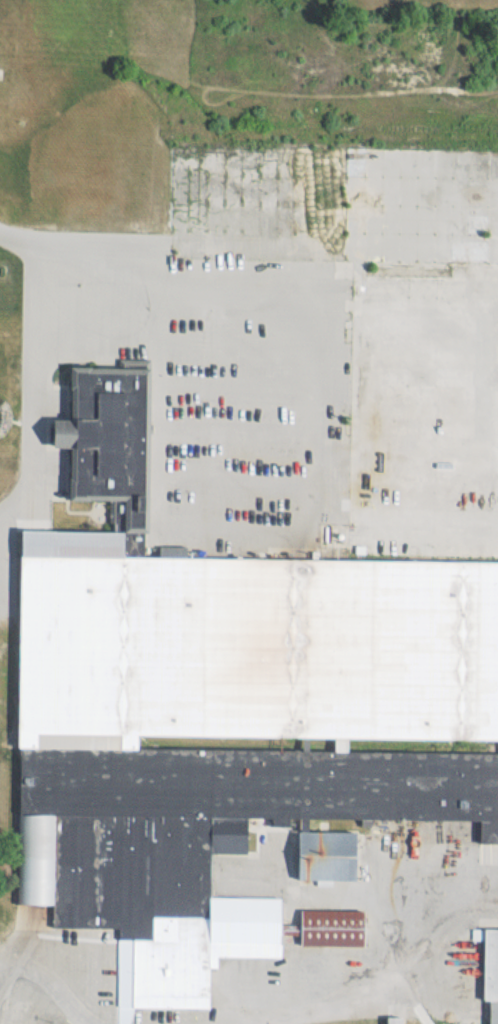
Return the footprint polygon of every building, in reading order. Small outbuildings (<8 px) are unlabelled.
[(19,901),(55,901),(55,927),(119,927),(119,938),(134,938),(133,1005),(210,1006),(210,966),(218,966),(219,955),(281,955),(282,934),(302,934),(302,943),(364,944),(365,908),(302,907),(302,922),(282,922),(282,896),(211,895),(211,853),(248,853),(249,816),(274,816),(274,825),(291,825),(291,816),(302,816),(302,828),(299,828),(299,876),(355,876),(356,829),(309,829),(309,816),(362,816),(362,826),(373,826),(373,818),(480,819),(480,842),(497,842),(497,751),(348,750),(349,736),(497,737),(497,558),(187,555),(187,542),(158,542),(158,551),(143,551),(143,526),(148,526),(150,354),(117,354),(116,360),(70,359),(69,412),(53,411),(52,440),(70,440),(70,495),(126,494),(124,526),(23,524),(19,901)] [(483,1000),(491,1000),(491,1023),(497,1023),(497,926),(485,926),(483,1000)] [(402,1014),(387,1014),(387,1023),(402,1023),(402,1014)]
